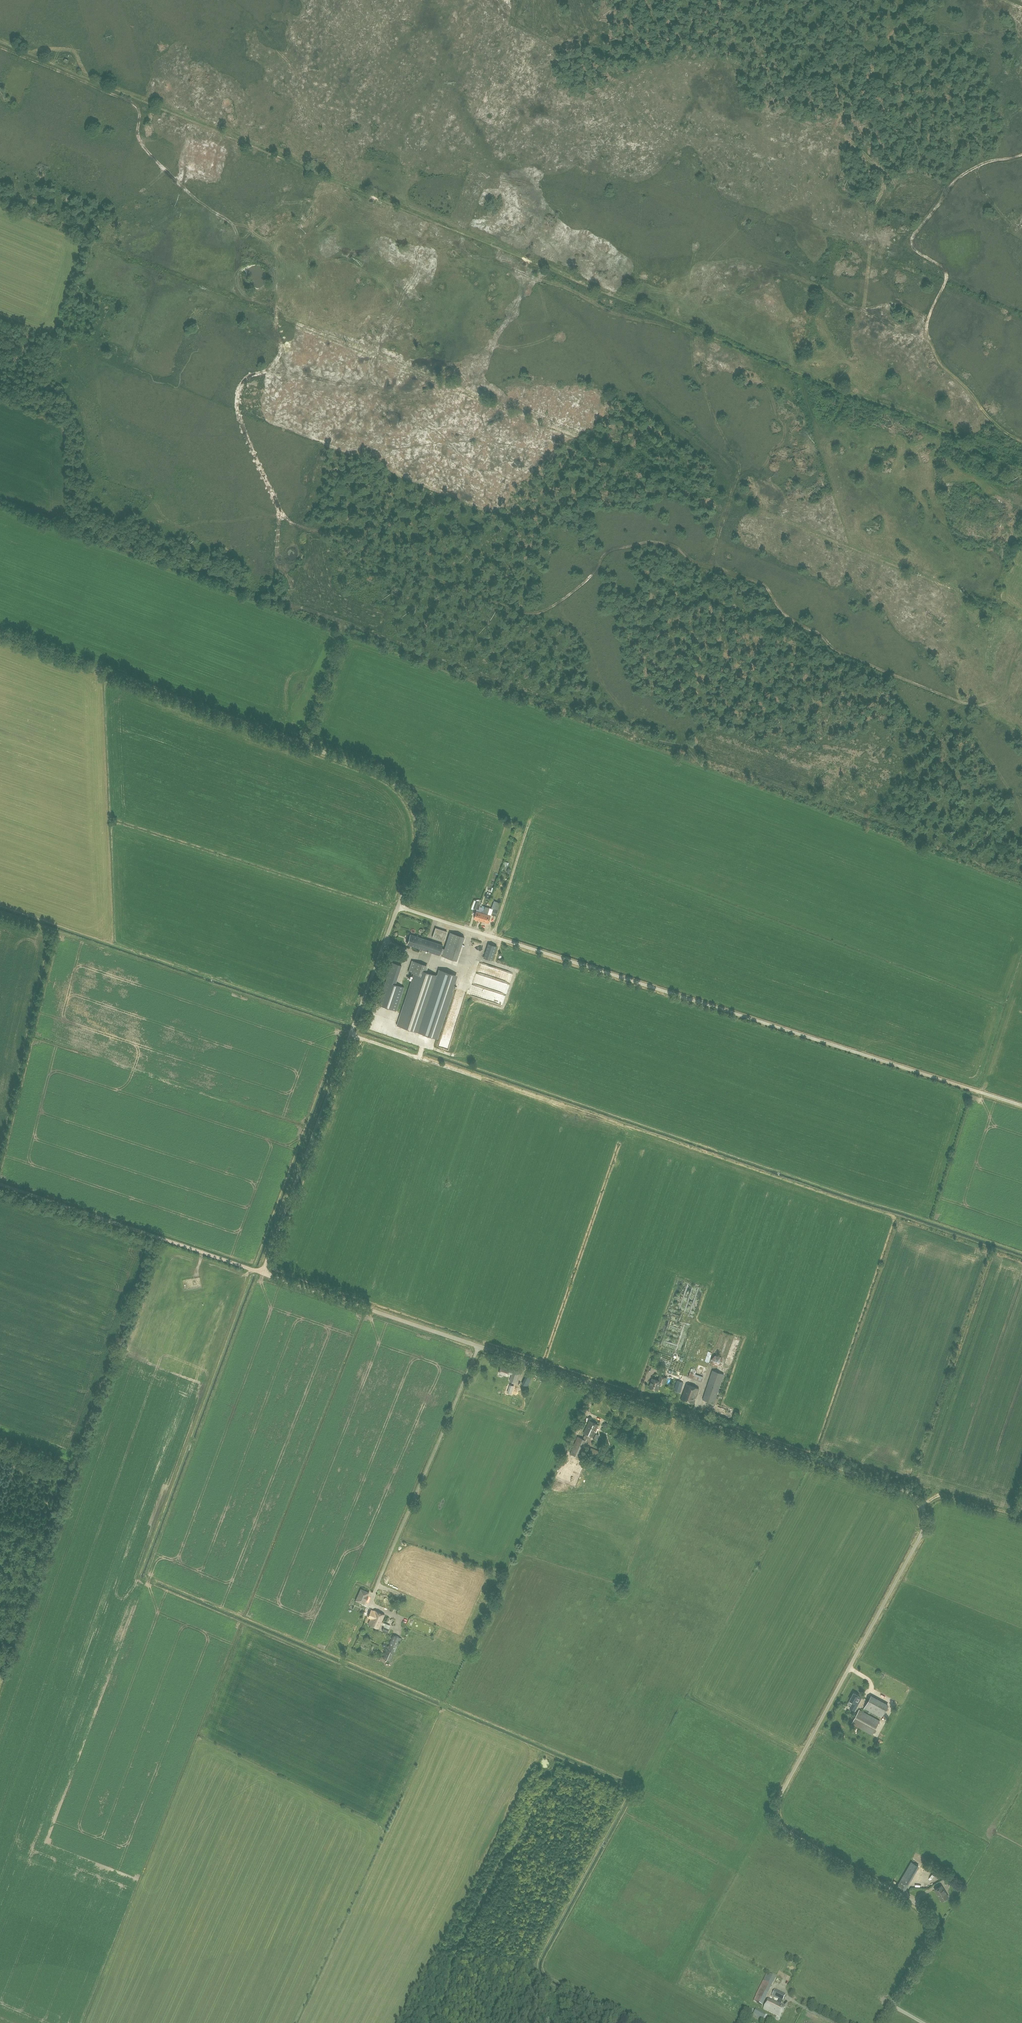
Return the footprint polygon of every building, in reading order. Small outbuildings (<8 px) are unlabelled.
[(479,902),(476,901),(473,908),(477,909),(479,909),(480,905),(479,905),(479,903),(481,904),(482,902),(480,901),(479,902)] [(498,910),(501,903),(497,902),(494,909),(493,908),(491,914),(497,916),(499,910),(498,910)] [(482,921),(484,913),(477,911),(475,919),(482,921)] [(491,915),(484,913),(482,921),(489,923),(491,915)] [(435,928),(433,937),(444,940),(447,931),(435,928)] [(450,930),(445,947),(444,946),(442,953),(457,958),(465,934),(450,930)] [(440,948),(441,945),(411,934),(407,944),(438,955),(438,953),(441,954),(443,949),(440,948)] [(492,960),(497,946),(489,943),(484,958),(492,960)] [(439,969),(437,976),(426,972),(427,969),(425,965),(412,961),(409,972),(414,974),(397,1025),(436,1038),(455,982),(451,980),(453,974),(439,969)] [(392,962),(378,1005),(396,1011),(404,987),(395,984),(401,965),(392,962)] [(440,1046),(448,1048),(453,1034),(445,1031),(440,1046)] [(710,1351),(706,1361),(710,1363),(714,1353),(710,1351)] [(509,1370),(510,1368),(501,1366),(499,1373),(508,1376),(508,1373),(512,1374),(510,1380),(515,1382),(519,1371),(514,1370),(513,1371),(509,1370)] [(701,1382),(703,1376),(695,1374),(696,1370),(692,1368),(689,1377),(701,1382)] [(713,1370),(703,1400),(714,1403),(724,1374),(713,1370)] [(651,1378),(648,1386),(657,1390),(659,1383),(663,1384),(665,1378),(659,1375),(657,1380),(651,1378)] [(525,1378),(521,1385),(526,1387),(530,1380),(525,1378)] [(677,1380),(677,1381),(675,1380),(673,1386),(675,1386),(674,1390),(680,1392),(683,1383),(677,1380)] [(686,1383),(681,1399),(693,1403),(699,1388),(686,1383)] [(581,1459),(591,1437),(592,1437),(598,1424),(589,1420),(583,1433),(585,1434),(582,1439),(577,1436),(570,1453),(581,1459)] [(612,1456),(591,1447),(587,1457),(608,1466),(612,1456)] [(356,1600),(364,1604),(365,1600),(366,1600),(368,1596),(368,1595),(369,1592),(361,1588),(356,1600)] [(374,1610),(371,1617),(381,1622),(384,1615),(374,1610)] [(368,1624),(378,1629),(381,1622),(371,1617),(368,1624)] [(415,1620),(412,1627),(433,1635),(435,1628),(415,1620)] [(393,1635),(383,1658),(390,1661),(400,1638),(393,1635)] [(862,1697),(854,1692),(849,1700),(853,1702),(850,1708),(854,1710),(862,1697)] [(884,1709),(885,1704),(883,1703),(870,1695),(868,1695),(867,1697),(866,1703),(864,1706),(869,1709),(881,1716),(882,1716),(883,1711),(884,1709)] [(887,1704),(888,1701),(877,1696),(875,1699),(887,1704)] [(852,1723),(872,1734),(880,1720),(859,1709),(852,1723)] [(916,1864),(912,1862),(897,1887),(904,1891),(910,1880),(917,1868),(915,1867),(916,1864)] [(942,1885),(935,1889),(942,1901),(949,1897),(942,1885)] [(768,1972),(756,2001),(764,2004),(776,1975),(768,1972)] [(780,2016),(785,2006),(781,2004),(786,1994),(775,1989),(772,1996),(779,1999),(778,2003),(769,1998),(764,2009),(780,2016)] [(755,2015),(765,2020),(768,2015),(757,2010),(755,2015)]
